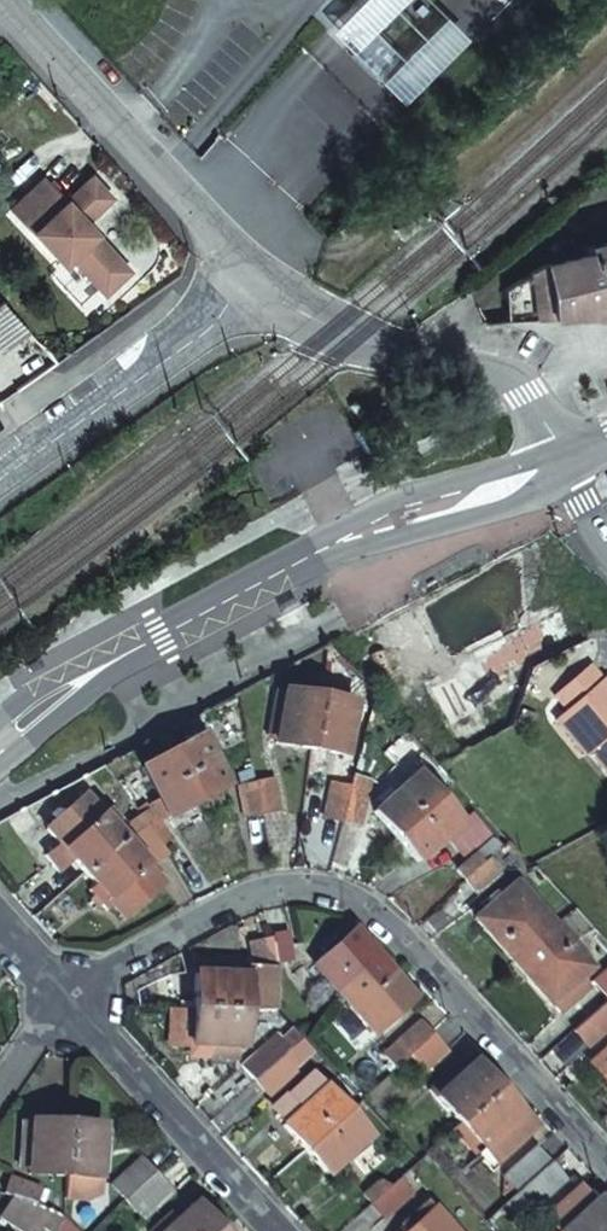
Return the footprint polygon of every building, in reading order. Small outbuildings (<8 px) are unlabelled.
[(39,179),(5,210),(58,267),(66,259),(100,296),(126,272),(89,235),(85,239),(75,228),(79,224),(106,199),(87,178),(60,202),(39,179)] [(398,242),(421,226),(413,215),(390,234),(398,242)] [(89,235),(79,224),(75,228),(85,239),(89,235)] [(581,252),(582,258),(540,271),(546,290),(506,293),(507,322),(518,321),(584,317),(599,320),(606,319),(606,246),(581,252)] [(0,308),(0,354),(26,335),(0,308)] [(605,685),(593,670),(558,699),(571,715),(569,717),(598,751),(593,755),(593,756),(606,772),(606,683),(605,685)] [(306,750),(317,697),(284,691),(273,743),(306,750)] [(352,705),(317,697),(306,750),(340,756),(342,750),(349,752),(352,740),(344,738),(352,705)] [(560,724),(589,760),(593,756),(593,755),(598,751),(569,717),(560,724)] [(166,820),(195,804),(225,788),(200,739),(169,756),(142,770),(166,820)] [(460,823),(437,799),(415,776),(375,813),(396,837),(419,862),(446,837),(460,823)] [(272,782),(254,786),(260,816),(278,812),(272,782)] [(340,823),(348,790),(329,785),(321,819),(340,823)] [(260,816),(254,786),(237,790),(244,820),(260,816)] [(367,794),(348,790),(340,823),(360,826),(367,794)] [(44,830),(84,875),(121,843),(110,830),(116,824),(105,812),(99,817),(82,798),(44,830)] [(137,821),(146,834),(155,848),(165,841),(146,814),(137,821)] [(460,823),(446,837),(464,857),(489,835),(470,814),(460,823)] [(128,827),(138,839),(146,834),(137,821),(128,827)] [(138,839),(126,842),(148,869),(162,858),(155,848),(146,834),(138,839)] [(121,843),(84,875),(94,886),(87,893),(105,913),(113,908),(123,919),(159,886),(121,843)] [(456,869),(464,878),(481,863),(473,855),(456,869)] [(499,873),(487,858),(481,863),(464,878),(477,893),(499,873)] [(514,963),(555,927),(515,883),(473,919),(514,963)] [(591,967),(555,927),(514,963),(551,1003),(562,1015),(590,990),(579,978),(591,967)] [(315,967),(338,993),(375,1034),(415,998),(393,974),(355,932),(315,967)] [(297,943),(275,945),(278,968),(301,966),(297,943)] [(278,968),(275,945),(264,946),(267,968),(257,968),(256,978),(193,974),(192,1008),(246,1010),(277,1012),(278,968)] [(592,982),(606,999),(606,969),(592,982)] [(574,1033),(589,1048),(606,1031),(606,1004),(574,1033)] [(246,1010),(192,1008),(171,1007),(170,1041),(191,1041),(191,1044),(199,1044),(199,1054),(239,1055),(239,1046),(245,1046),(246,1010)] [(409,1055),(431,1035),(418,1021),(397,1041),(409,1055)] [(244,1064),(257,1079),(283,1056),(291,1049),(277,1034),(244,1064)] [(409,1055),(406,1057),(420,1073),(445,1051),(431,1035),(409,1055)] [(283,1056),(257,1079),(274,1099),(301,1075),(283,1056)] [(458,1126),(499,1090),(474,1063),(435,1099),(458,1126)] [(302,1107),(323,1088),(310,1073),(288,1093),(302,1107)] [(345,1112),(323,1088),(302,1107),(282,1124),(304,1148),(325,1171),(364,1134),(345,1112)] [(522,1116),(499,1090),(458,1126),(492,1164),(519,1140),(508,1128),(522,1116)] [(532,1128),(522,1116),(508,1128),(519,1140),(532,1128)] [(65,1125),(31,1123),(19,1123),(18,1168),(28,1169),(27,1175),(62,1177),(65,1125)] [(100,1126),(65,1125),(62,1177),(60,1199),(83,1200),(97,1196),(97,1179),(100,1126)] [(504,1180),(519,1197),(553,1166),(537,1149),(504,1180)] [(102,1190),(117,1207),(151,1177),(136,1161),(102,1190)] [(553,1166),(519,1197),(533,1212),(567,1181),(553,1166)] [(151,1177),(117,1207),(134,1226),(167,1196),(151,1177)] [(371,1203),(389,1187),(381,1179),(364,1194),(371,1203)] [(411,1193),(399,1179),(389,1187),(371,1203),(383,1216),(411,1193)] [(31,1206),(37,1207),(41,1194),(9,1180),(2,1195),(10,1199),(31,1206)] [(598,1200),(595,1202),(585,1191),(549,1225),(554,1230),(606,1230),(606,1210),(598,1200)] [(31,1206),(10,1199),(1,1220),(25,1230),(41,1230),(45,1222),(65,1230),(79,1230),(60,1209),(37,1207),(31,1206)] [(192,1208),(167,1230),(212,1230),(192,1208)] [(433,1209),(408,1230),(452,1230),(433,1209)]
